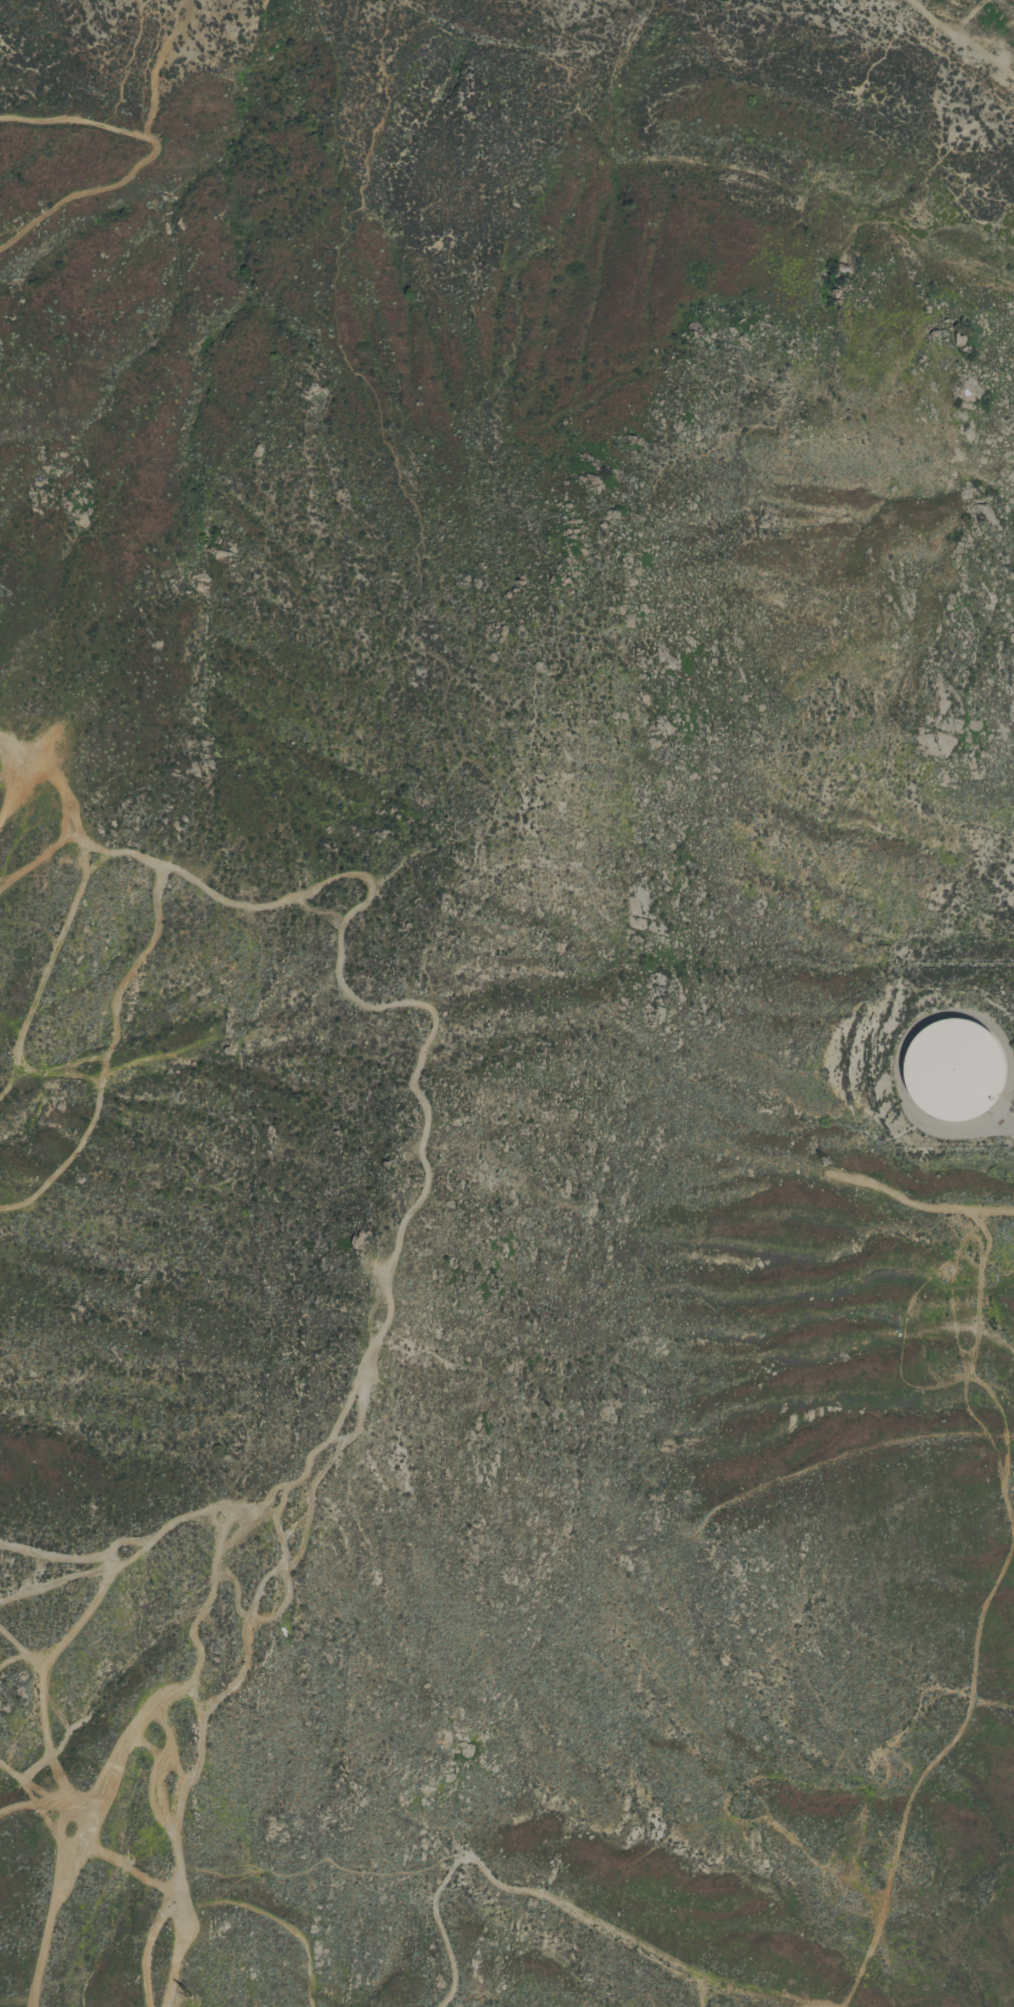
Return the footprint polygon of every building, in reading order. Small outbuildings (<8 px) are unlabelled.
[(991,1039),(965,1018),(930,1024),(908,1046),(902,1073),(911,1097),(931,1115),(963,1121),(995,1096),(1002,1066),(991,1039)]
